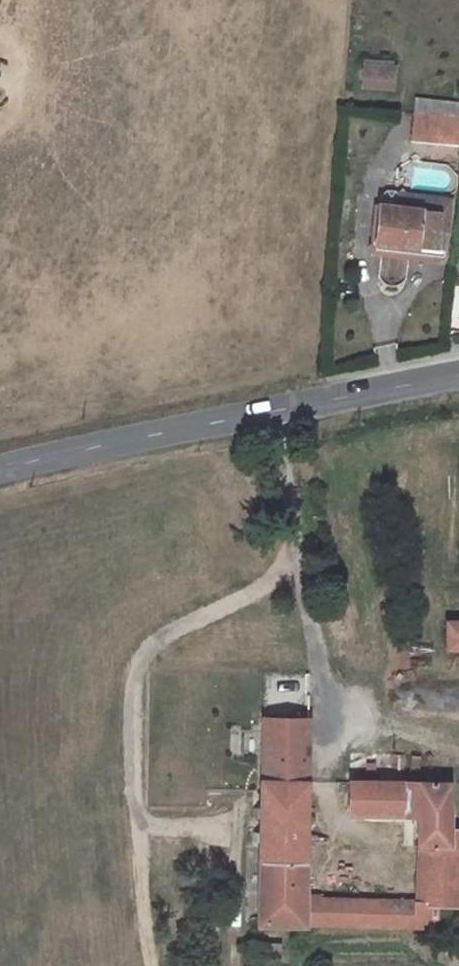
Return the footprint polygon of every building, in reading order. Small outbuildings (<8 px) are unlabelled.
[(392,90),(393,64),(363,62),(361,88),(392,90)] [(412,102),(408,137),(458,142),(458,107),(412,102)] [(375,242),(437,249),(437,247),(441,210),(398,206),(399,196),(398,194),(395,190),(386,189),(380,194),(375,242)] [(403,189),(398,194),(399,196),(398,206),(441,210),(449,211),(450,197),(405,192),(403,189)] [(372,253),(374,254),(436,260),(441,259),(443,255),(443,252),(441,249),(437,247),(437,249),(375,242),(375,241),(371,242),(369,244),(368,247),(368,249),(370,252),(372,253)] [(345,294),(345,283),(336,282),(335,294),(345,294)] [(447,621),(447,649),(458,648),(458,621),(447,621)] [(308,718),(263,718),(262,780),(307,781),(308,718)] [(307,781),(262,780),(262,807),(261,817),(261,831),(261,842),(261,861),(305,861),(307,781)] [(351,781),(351,813),(408,814),(408,801),(418,801),(418,814),(417,845),(451,846),(458,846),(458,829),(450,829),(450,782),(351,781)] [(418,814),(418,801),(408,801),(408,814),(418,814)] [(262,807),(252,807),(252,817),(261,817),(262,807)] [(261,831),(252,831),(252,841),(261,842),(261,831)] [(417,845),(415,900),(436,901),(436,903),(458,904),(458,846),(451,846),(417,845)] [(305,861),(261,861),(259,923),(304,924),(305,898),(305,861)] [(415,900),(305,898),(304,924),(436,928),(436,903),(436,901),(415,900)]
